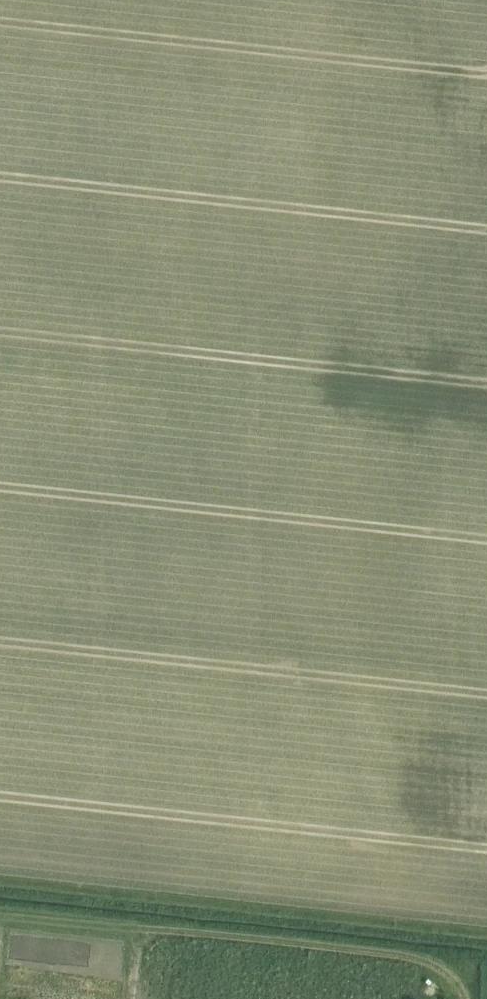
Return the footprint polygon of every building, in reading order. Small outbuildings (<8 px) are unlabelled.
[(429,977),(421,988),(433,996),(440,985),(429,977)]
